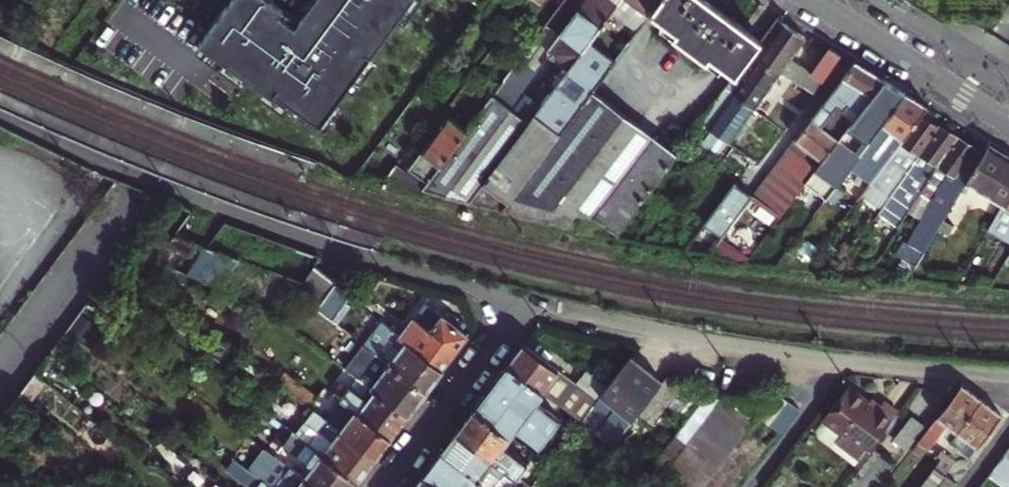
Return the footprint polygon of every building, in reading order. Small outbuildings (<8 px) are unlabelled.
[(308,10),(299,22),(270,0),(269,0),(233,0),(200,45),(201,46),(217,57),(243,76),(248,80),(317,130),(319,128),(337,104),(347,90),(365,65),(398,20),(413,0),(315,0),(308,10)] [(548,55),(568,70),(540,105),(536,111),(561,129),(567,120),(592,87),(616,56),(607,50),(591,38),(616,5),(610,0),(584,0),(548,49),(548,55)] [(629,13),(636,19),(633,24),(637,27),(651,10),(658,0),(639,0),(629,13)] [(750,51),(760,38),(723,10),(727,5),(721,0),(712,0),(711,1),(710,0),(658,0),(651,10),(674,28),(671,32),(705,59),(709,54),(733,74),(736,70),(750,51)] [(779,21),(755,56),(772,68),(785,78),(800,89),(804,92),(834,50),(821,42),(807,61),(793,51),(802,37),(791,29),(779,21)] [(616,56),(632,35),(624,29),(607,50),(616,56)] [(750,51),(736,70),(759,86),(765,77),(772,68),(755,56),(750,51)] [(526,93),(540,105),(568,70),(548,55),(522,90),(519,94),(523,97),(526,93)] [(852,61),(821,101),(831,109),(843,109),(852,116),(880,78),(861,66),(852,61)] [(733,74),(723,87),(746,102),(759,86),(736,70),(733,74)] [(837,136),(789,201),(798,207),(821,175),(834,185),(839,179),(903,93),(891,86),(880,78),(852,116),(837,136)] [(677,149),(592,87),(567,120),(561,129),(536,111),(529,119),(515,109),(493,95),(466,132),(441,166),(435,174),(424,189),(428,190),(527,215),(614,236),(645,193),(677,149)] [(746,102),(723,87),(711,104),(731,118),(730,120),(732,122),(740,111),(746,102)] [(859,193),(919,112),(924,106),(913,99),(903,93),(839,179),(858,194),(859,193)] [(789,201),(837,136),(821,124),(831,109),(821,101),(820,103),(807,120),(801,128),(751,196),(778,216),(789,201)] [(720,137),(732,122),(730,120),(731,118),(711,104),(698,121),(706,127),(714,133),(720,137)] [(859,193),(879,208),(936,127),(938,125),(928,119),(919,112),(859,193)] [(435,135),(422,152),(441,166),(466,132),(448,118),(435,135)] [(918,192),(955,136),(946,130),(938,125),(936,127),(879,208),(876,211),(897,226),(918,192)] [(714,133),(706,127),(694,143),(702,149),(714,133)] [(720,137),(714,133),(702,149),(712,156),(723,140),(720,137)] [(955,136),(918,192),(932,200),(929,205),(932,206),(911,243),(925,251),(956,196),(964,183),(965,181),(982,152),(968,144),(955,136)] [(1001,203),(1004,205),(1008,197),(1008,157),(1002,153),(986,144),(982,152),(965,181),(972,186),(1001,203)] [(441,166),(422,152),(416,160),(435,174),(441,166)] [(965,181),(964,183),(956,196),(964,200),(972,186),(965,181)] [(751,196),(733,183),(704,224),(721,236),(751,196)] [(1004,205),(1001,203),(986,229),(1008,242),(1008,197),(1004,205)] [(748,256),(721,236),(707,256),(744,261),(748,256)] [(155,267),(170,272),(190,243),(176,238),(155,267)] [(787,248),(774,265),(801,269),(818,247),(805,238),(793,254),(787,248)] [(190,243),(170,272),(186,278),(207,250),(190,243)] [(186,278),(202,284),(223,256),(207,250),(186,278)] [(218,290),(221,286),(238,262),(223,256),(202,284),(218,290)] [(221,286),(235,291),(253,267),(238,262),(221,286)] [(249,296),(250,294),(267,272),(253,267),(235,291),(249,296)] [(294,292),(316,310),(335,285),(312,268),(299,285),(294,292)] [(249,296),(262,301),(280,277),(267,272),(250,294),(249,296)] [(280,277),(262,301),(280,309),(294,292),(299,285),(280,277)] [(351,297),(335,285),(316,310),(330,322),(351,297)] [(93,323),(82,315),(70,332),(80,340),(93,323)] [(413,322),(398,341),(440,372),(453,355),(466,338),(440,319),(429,334),(413,322)] [(440,372),(398,341),(384,329),(367,350),(374,355),(423,394),(432,383),(440,372)] [(507,366),(566,411),(580,421),(602,391),(605,388),(591,376),(582,390),(523,346),(515,356),(507,366)] [(374,355),(367,350),(363,347),(345,371),(349,375),(353,370),(359,375),(374,355)] [(414,406),(423,394),(374,355),(359,375),(353,370),(349,375),(355,379),(405,418),(414,406)] [(267,378),(240,357),(231,368),(260,389),(267,378)] [(626,409),(646,384),(622,365),(605,388),(602,391),(626,409)] [(491,388),(474,410),(507,435),(511,437),(525,418),(548,436),(566,411),(507,366),(491,388)] [(48,385),(37,376),(22,396),(33,405),(48,385)] [(283,376),(276,384),(308,410),(315,400),(283,376)] [(654,390),(647,399),(661,409),(669,400),(689,417),(695,408),(707,393),(686,376),(679,387),(664,377),(654,390)] [(354,413),(389,440),(405,418),(355,379),(339,402),(347,408),(354,413)] [(695,408),(707,417),(663,475),(679,486),(703,486),(705,484),(714,472),(722,461),(731,450),(740,437),(750,425),(759,412),(771,396),(725,390),(714,383),(707,393),(695,408)] [(646,384),(626,409),(634,416),(647,399),(654,390),(646,384)] [(862,459),(898,412),(884,401),(879,407),(871,400),(869,402),(852,389),(849,387),(823,420),(841,434),(836,440),(862,459)] [(958,388),(918,441),(929,449),(947,428),(956,434),(979,403),(971,397),(958,388)] [(791,397),(772,422),(779,427),(784,431),(803,406),(791,397)] [(979,403),(956,434),(976,449),(1000,418),(989,410),(979,403)] [(30,421),(13,408),(7,417),(23,430),(30,421)] [(347,408),(335,423),(343,428),(354,413),(347,408)] [(373,461),(331,428),(308,410),(301,419),(307,423),(320,433),(309,448),(355,484),(364,472),(373,461)] [(457,433),(506,469),(531,486),(536,479),(521,468),(526,462),(501,444),(507,435),(474,410),(466,421),(457,433)] [(335,423),(331,428),(373,461),(381,450),(389,440),(354,413),(343,428),(335,423)] [(923,428),(911,419),(894,442),(905,451),(923,428)] [(857,465),(862,459),(836,440),(841,434),(823,420),(818,428),(819,436),(857,465)] [(320,433),(307,423),(295,437),(309,448),(320,433)] [(499,478),(506,469),(457,433),(449,443),(441,454),(484,486),(493,473),(499,478)] [(956,434),(946,447),(966,463),(976,449),(956,434)] [(309,448),(295,437),(292,435),(283,447),(313,470),(303,482),(309,486),(353,486),(355,484),(309,448)] [(760,452),(740,437),(731,450),(750,465),(760,452)] [(303,482),(262,450),(245,471),(265,486),(309,486),(303,482)] [(750,465),(731,450),(722,461),(741,476),(750,465)] [(441,454),(432,466),(423,478),(435,486),(485,486),(484,486),(441,454)] [(918,486),(954,486),(942,477),(952,465),(940,456),(918,486)] [(1002,458),(988,478),(999,486),(1008,486),(1008,463),(1002,458)] [(245,471),(232,461),(223,472),(242,486),(265,486),(245,471)] [(722,461),(714,472),(733,486),(741,476),(722,461)] [(705,484),(708,486),(733,486),(714,472),(705,484)] [(423,478),(416,486),(435,486),(423,478)]
